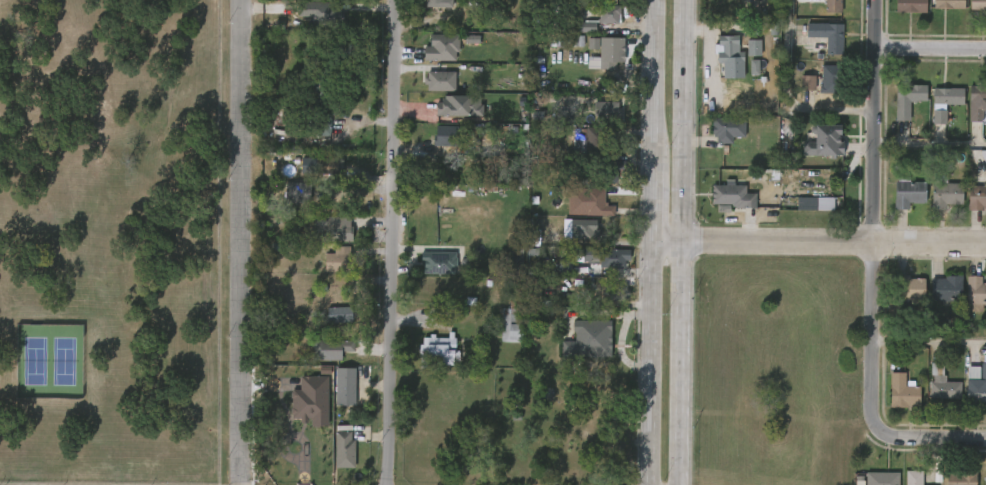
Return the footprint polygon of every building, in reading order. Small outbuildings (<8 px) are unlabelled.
[(441,19),(441,9),(432,9),(432,0),(416,0),(415,19),(441,19)] [(794,7),(814,7),(814,24),(830,24),(830,0),(794,0),(794,7)] [(826,13),(826,0),(842,0),(842,13),(826,13)] [(915,5),(897,5),(897,0),(884,0),(884,24),(915,24),(915,5)] [(894,12),(894,0),(925,0),(925,12),(894,12)] [(932,8),(932,0),(962,0),(962,8),(932,8)] [(969,9),(969,0),(985,0),(985,10),(969,9)] [(338,10),(338,11),(340,11),(340,26),(320,26),(320,17),(295,15),(295,2),(338,2),(338,10)] [(953,3),(923,3),(922,20),(952,21),(953,3)] [(618,5),(618,22),(616,22),(616,23),(597,23),(597,5),(618,5)] [(958,5),(958,22),(985,22),(985,5),(958,5)] [(288,28),(301,27),(301,34),(330,33),(329,14),(287,15),(288,28)] [(609,17),(587,17),(587,35),(608,35),(609,17)] [(744,22),(758,23),(758,35),(749,35),(749,39),(761,39),(762,56),(748,56),(747,49),(744,49),(744,61),(717,62),(717,52),(718,52),(718,36),(732,35),(732,22),(744,22)] [(843,34),(843,54),(827,54),(827,50),(807,49),(807,23),(843,24),(843,34)] [(584,44),(584,33),(568,32),(567,44),(584,44)] [(795,49),(815,49),(815,66),(831,66),(831,35),(795,34),(795,49)] [(631,37),(630,60),(599,58),(600,38),(631,37)] [(413,72),(446,72),(447,46),(419,46),(419,58),(413,58),(413,72)] [(732,73),(732,63),(727,63),(726,47),(706,47),(706,56),(702,56),(703,74),(732,73)] [(613,73),(612,49),(588,49),(588,81),(604,81),(604,73),(613,73)] [(735,52),(736,68),(749,67),(749,51),(735,52)] [(822,93),(818,93),(818,85),(820,86),(821,65),(845,65),(844,93),(822,93)] [(587,68),(576,68),(576,79),(587,80),(587,68)] [(332,70),(331,115),(326,115),(326,118),(329,119),(328,136),(312,135),(312,118),(316,118),(316,114),(312,114),(312,85),(296,85),(297,70),(332,70)] [(747,71),(738,71),(739,87),(747,86),(747,71)] [(809,104),(827,105),(827,77),(810,76),(809,104)] [(415,103),(444,103),(444,83),(416,83),(415,103)] [(981,85),(985,85),(985,112),(983,112),(983,122),(970,122),(970,85),(976,85),(976,83),(981,83),(981,85)] [(900,121),(897,121),(897,85),(928,85),(928,100),(912,101),(912,121),(900,121)] [(804,87),(789,87),(789,101),(803,101),(804,87)] [(964,88),(964,105),(933,104),(934,88),(964,88)] [(884,132),(899,132),(898,113),(915,112),(915,97),(883,97),(884,132)] [(921,115),(952,116),(952,100),(921,99),(921,115)] [(611,113),(611,123),(593,123),(594,115),(592,115),(592,102),(615,102),(615,113),(611,113)] [(470,128),(470,109),(425,108),(425,127),(470,128)] [(610,134),(609,113),(584,113),(584,135),(610,134)] [(743,118),(743,137),(731,137),(731,143),(715,143),(715,137),(711,137),(711,117),(743,118)] [(458,134),(457,146),(431,145),(431,135),(434,135),(435,122),(457,122),(457,134),(458,134)] [(921,136),(934,136),(934,122),(921,122),(921,136)] [(842,135),(842,142),(844,142),(844,156),(806,155),(804,153),(804,145),(806,142),(814,142),(815,134),(811,132),(811,127),(813,126),(843,126),(843,135),(842,135)] [(613,133),(612,137),(604,137),(603,154),(583,154),(584,127),(613,128),(613,133)] [(263,128),(262,138),(270,139),(272,130),(263,128)] [(701,155),(720,155),(720,148),(733,149),(734,130),(702,130),(701,155)] [(319,147),(319,134),(307,134),(308,147),(319,147)] [(828,137),(803,136),(803,153),(791,153),(791,167),(824,167),(824,166),(832,167),(832,153),(828,153),(828,137)] [(423,157),(448,157),(449,137),(424,137),(423,157)] [(562,145),(561,158),(574,158),(574,162),(588,162),(589,139),(574,139),(574,145),(562,145)] [(624,162),(623,170),(616,169),(614,182),(603,182),(604,176),(598,176),(598,166),(605,167),(605,156),(614,157),(614,160),(624,162)] [(341,160),(341,175),(315,174),(315,172),(307,172),(308,160),(313,160),(313,158),(335,158),(341,160)] [(331,171),(312,170),(312,185),(331,186),(331,171)] [(599,194),(606,194),(606,183),(613,183),(614,172),(600,172),(599,194)] [(908,174),(908,181),(924,182),(924,203),(908,203),(907,210),(892,209),(893,182),(896,182),(896,174),(908,174)] [(946,175),(946,183),(961,183),(961,204),(945,204),(945,211),(943,211),(943,210),(931,209),(931,182),(932,182),(932,175),(946,175)] [(734,179),(734,183),(736,183),(736,186),(746,186),(746,194),(756,194),(756,209),(736,209),(736,207),(732,207),(732,212),(717,212),(717,204),(713,204),(712,185),(726,185),(726,179),(734,179)] [(307,202),(303,202),(303,203),(283,202),(284,181),(304,183),(304,184),(308,184),(307,202)] [(983,182),(985,182),(985,207),(984,207),(984,210),(970,210),(967,210),(967,185),(983,185),(983,182)] [(612,213),(612,216),(583,215),(584,188),(603,188),(603,205),(613,206),(612,213)] [(743,218),(743,205),(734,205),(734,196),(722,197),(722,190),(714,190),(714,196),(700,197),(701,216),(705,216),(705,224),(719,223),(718,219),(743,218)] [(298,216),(299,194),(274,193),(273,215),(298,216)] [(897,214),(914,215),(914,193),(883,193),(883,221),(897,221),(897,214)] [(951,216),(950,195),(920,195),(920,221),(934,221),(934,216),(951,216)] [(833,210),(795,209),(796,197),(834,198),(833,210)] [(602,227),(602,217),(593,217),(593,200),(575,200),(575,226),(602,227)] [(822,221),(822,208),(785,209),(785,222),(822,221)] [(352,218),(352,241),(325,241),(325,225),(315,225),(315,216),(352,216),(352,218)] [(597,220),(597,230),(599,230),(599,240),(571,239),(572,220),(597,220)] [(341,252),(340,227),(316,227),(317,253),(341,252)] [(551,250),(586,251),(586,231),(552,231),(551,250)] [(350,247),(350,256),(352,256),(352,272),(323,271),(324,254),(334,254),(335,246),(350,247)] [(621,267),(621,274),(607,274),(607,250),(629,250),(629,260),(625,260),(625,267),(621,267)] [(456,253),(457,269),(454,269),(454,274),(422,274),(423,261),(421,261),(421,252),(456,253)] [(338,257),(323,258),(323,264),(313,264),(314,283),(339,282),(338,257)] [(616,261),(589,260),(588,279),(616,280),(616,261)] [(444,263),(410,264),(411,286),(445,285),(444,263)] [(560,272),(547,272),(547,286),(560,286),(560,272)] [(908,275),(907,278),(923,278),(922,304),(910,303),(910,300),(891,300),(891,275),(908,275)] [(949,301),(949,306),(942,306),(942,302),(929,302),(930,278),(944,279),(944,276),(961,275),(961,301),(949,301)] [(980,283),(985,283),(985,304),(981,304),(981,312),(970,312),(970,304),(965,304),(965,276),(980,277),(980,283)] [(627,285),(627,290),(629,290),(629,295),(627,295),(627,301),(605,301),(605,296),(602,296),(602,291),(605,291),(605,285),(627,285)] [(920,288),(919,313),(950,313),(950,288),(920,288)] [(912,290),(888,290),(889,313),(913,313),(912,290)] [(523,294),(522,343),(502,342),(503,309),(510,309),(510,294),(523,294)] [(616,295),(592,296),(593,312),(616,311),(616,295)] [(350,307),(350,310),(355,310),(355,318),(350,318),(350,323),(323,324),(322,308),(350,307)] [(316,334),(341,334),(341,318),(316,319),(316,334)] [(509,354),(511,320),(490,319),(489,353),(509,354)] [(576,357),(559,357),(560,341),(573,341),(573,333),(570,330),(570,323),(573,320),(609,321),(609,357),(576,357)] [(453,337),(455,337),(455,350),(459,350),(459,361),(453,361),(453,364),(434,364),(434,367),(419,367),(418,344),(422,344),(422,337),(429,337),(429,333),(434,334),(434,337),(448,337),(448,331),(453,331),(453,337)] [(339,360),(309,360),(310,340),(352,341),(352,352),(339,352),(339,360)] [(441,347),(408,348),(409,378),(448,376),(448,362),(442,362),(441,347)] [(330,371),(330,363),(343,363),(343,352),(301,352),(301,371),(330,371)] [(944,362),(943,375),(945,375),(945,381),(961,381),(961,398),(929,398),(929,381),(932,381),(932,375),(931,375),(931,362),(944,362)] [(982,363),(985,363),(985,401),(967,401),(967,384),(974,384),(974,380),(982,380),(982,363)] [(353,405),(333,405),(333,368),(354,369),(353,405)] [(905,385),(907,385),(907,380),(915,380),(915,386),(920,386),(920,406),(908,405),(908,408),(889,407),(890,372),(906,372),(905,385)] [(931,393),(932,375),(919,374),(919,409),(949,410),(949,393),(931,393)] [(344,379),(324,379),(324,416),(344,416),(344,379)] [(908,418),(908,397),(893,397),(894,383),(879,383),(878,418),(908,418)] [(316,387),(289,388),(289,401),(281,401),(281,432),(298,432),(298,437),(317,437),(316,387)] [(353,441),(352,468),(333,468),(333,431),(349,431),(349,440),(353,440),(353,441)] [(324,479),(343,479),(342,442),(324,442),(324,479)] [(921,471),(921,484),(904,484),(904,471),(921,471)] [(975,471),(975,484),(945,484),(945,473),(957,473),(957,471),(975,471)] [(897,472),(897,484),(864,484),(865,472),(897,472)]
